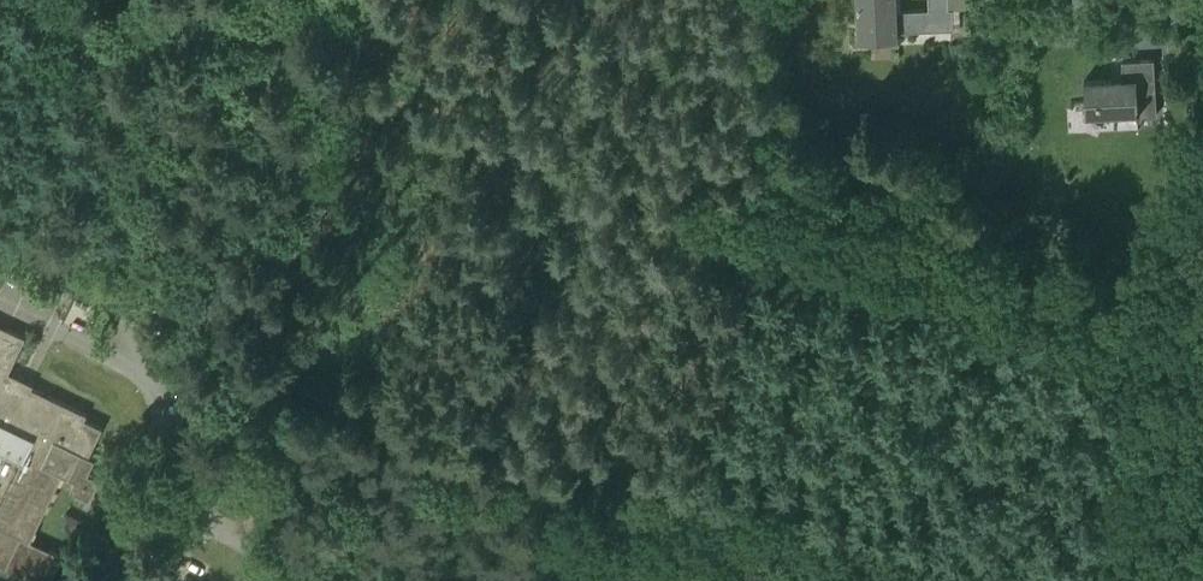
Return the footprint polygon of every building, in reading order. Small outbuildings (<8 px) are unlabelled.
[(857,38),(896,37),(895,31),(952,29),(951,8),(947,9),(947,0),(927,0),(927,9),(895,10),(894,0),(856,0),(857,38)] [(1128,78),(1084,81),(1086,114),(1136,111),(1136,116),(1157,115),(1154,59),(1127,60),(1128,78)] [(7,375),(26,337),(0,324),(0,452),(21,462),(0,507),(0,569),(26,580),(39,580),(53,552),(30,541),(62,474),(75,480),(70,489),(90,499),(100,479),(88,473),(95,458),(89,456),(103,427),(85,418),(87,414),(7,375)]
